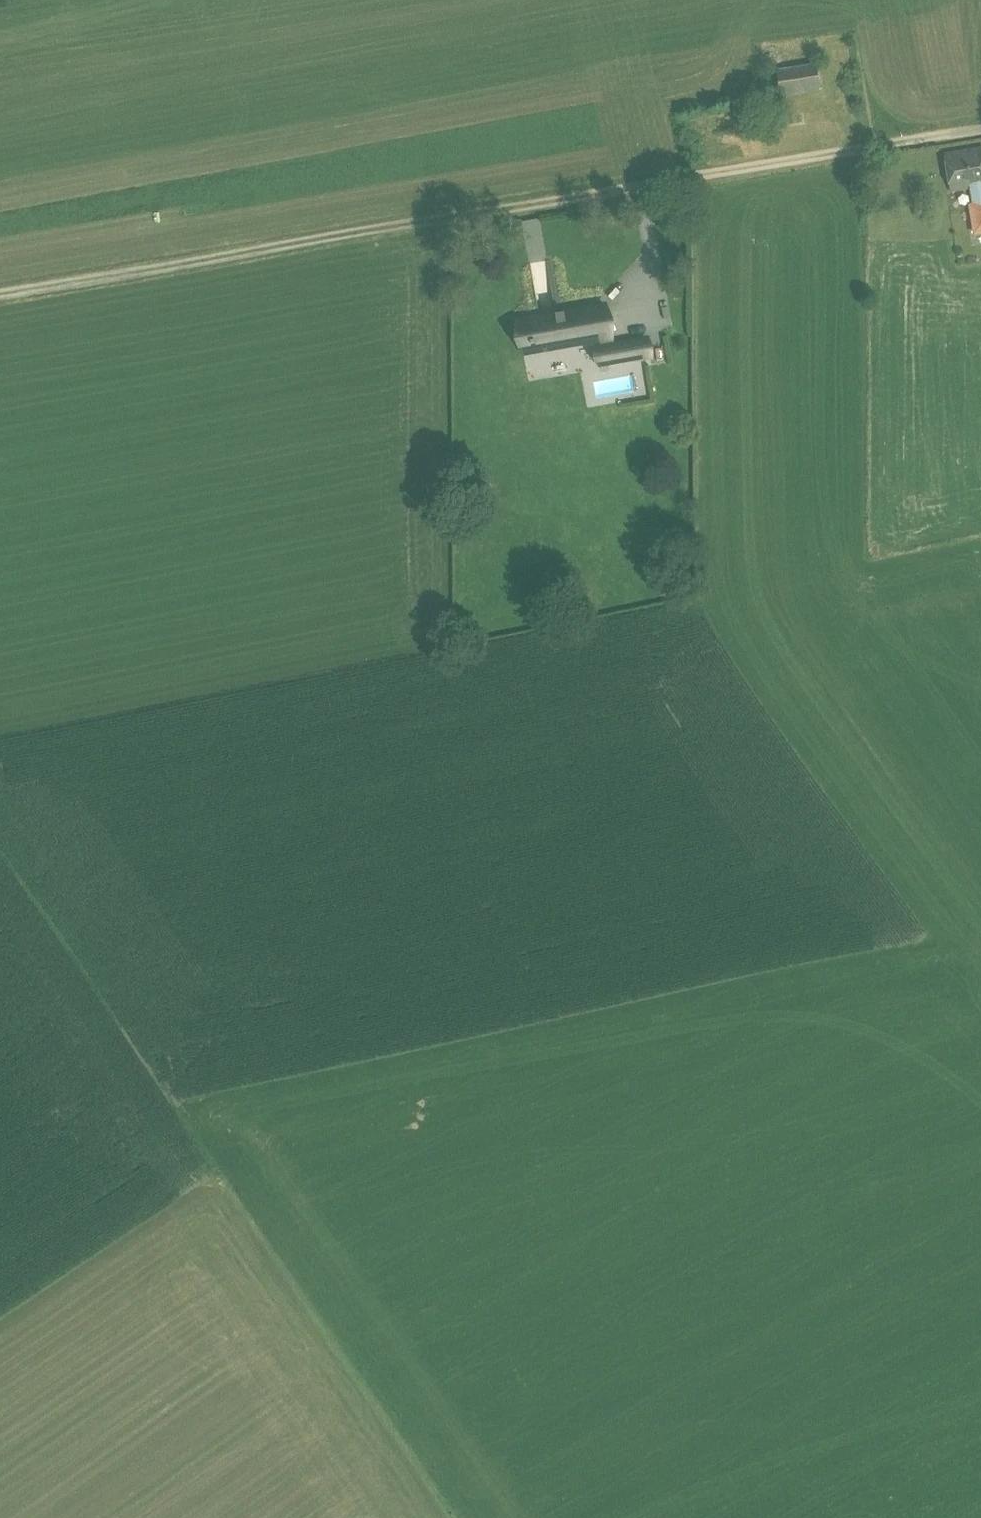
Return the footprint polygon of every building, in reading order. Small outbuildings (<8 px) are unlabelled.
[(777,70),(781,94),(821,87),(817,63),(777,70)] [(974,236),(980,234),(980,147),(946,153),(952,189),(970,186),(973,203),(969,204),(974,236)] [(522,346),(532,345),(532,346),(536,345),(538,352),(597,341),(591,308),(518,321),(522,346)] [(648,339),(597,348),(600,365),(651,356),(648,339)]
